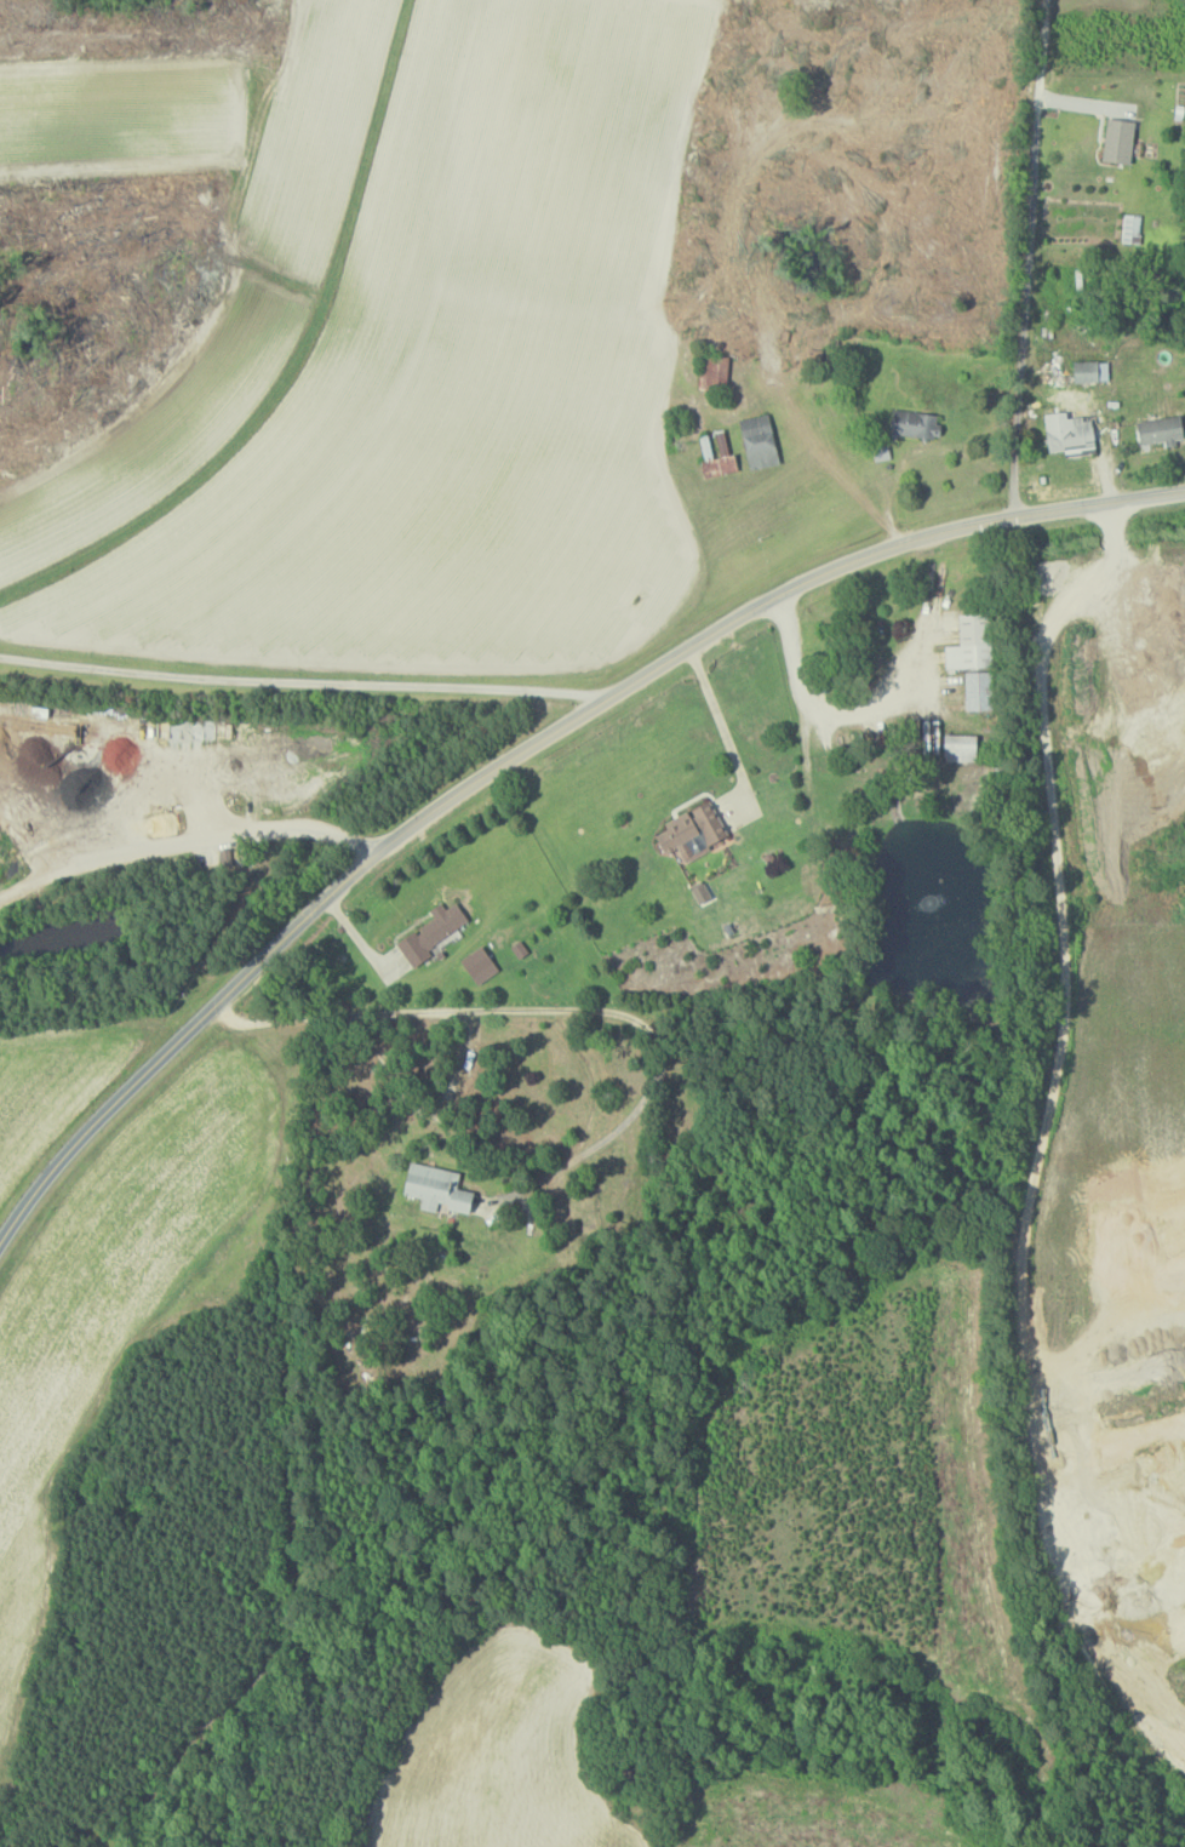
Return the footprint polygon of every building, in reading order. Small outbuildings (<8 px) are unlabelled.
[(1135,121),(1107,117),(1101,159),(1129,164),(1135,121)] [(1120,242),(1139,244),(1141,214),(1123,213),(1120,242)] [(726,387),(727,357),(701,356),(700,386),(726,387)] [(1106,360),(1071,361),(1072,381),(1107,380),(1106,360)] [(936,437),(938,413),(892,410),(891,435),(936,437)] [(1094,444),(1090,415),(1065,418),(1064,410),(1043,413),(1047,452),(1070,450),(1070,453),(1086,452),(1085,445),(1094,444)] [(779,463),(767,413),(737,420),(749,470),(779,463)] [(1182,441),(1180,415),(1135,420),(1138,445),(1182,441)] [(733,471),(725,430),(696,435),(704,477),(733,471)] [(873,447),(874,461),(889,459),(888,446),(873,447)] [(958,645),(943,645),(944,668),(990,667),(989,613),(957,614),(958,645)] [(965,711),(990,710),(989,670),(964,671),(965,711)] [(974,762),(975,734),(943,734),(942,762),(974,762)] [(726,836),(706,800),(663,823),(666,828),(653,835),(662,854),(675,847),(682,860),(726,836)] [(395,943),(412,968),(431,955),(435,961),(444,954),(437,943),(469,922),(455,901),(444,909),(440,902),(428,910),(433,918),(395,943)] [(477,986),(498,969),(479,945),(458,961),(477,986)] [(458,1173),(409,1160),(400,1194),(421,1199),(418,1209),(434,1213),(437,1202),(448,1204),(446,1209),(466,1214),(471,1192),(455,1188),(458,1173)]
